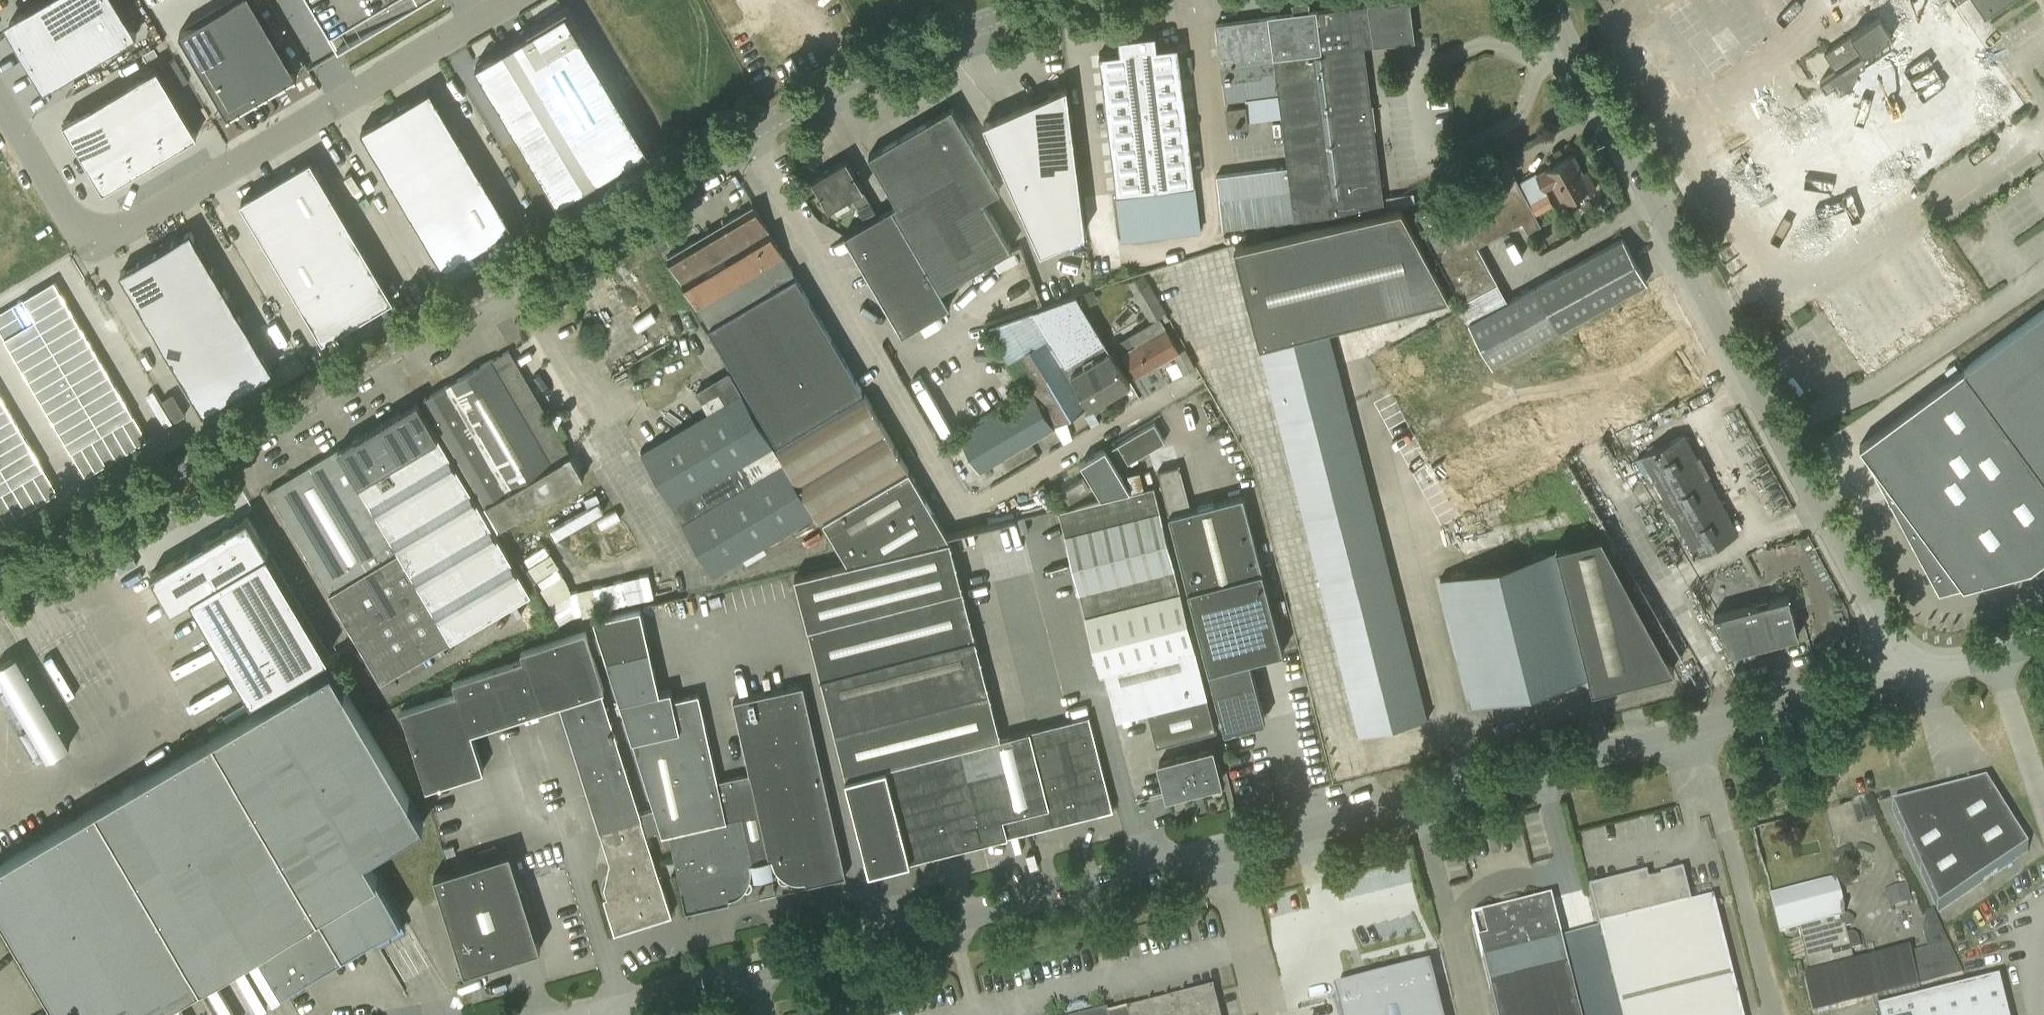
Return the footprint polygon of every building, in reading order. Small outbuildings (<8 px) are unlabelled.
[(15,31),(12,33),(37,75),(40,73),(45,82),(55,77),(56,80),(137,32),(118,0),(38,0),(17,13),(19,16),(9,21),(10,22),(15,31)] [(178,31),(228,115),(297,74),(253,0),(230,0),(178,31)] [(422,0),(387,0),(378,5),(387,21),(422,0)] [(1375,43),(1380,42),(1413,38),(1409,0),(1399,0),(1315,11),(1215,23),(1223,81),(1257,77),(1257,82),(1276,79),(1289,187),(1220,196),(1224,226),(1384,206),(1383,197),(1363,44),(1375,43)] [(1803,24),(1789,0),(1680,0),(1637,25),(1678,97),(1803,24)] [(1870,84),(1883,75),(1959,185),(1990,164),(2029,220),(2043,209),(2043,0),(1812,0),(1870,84)] [(558,201),(648,147),(608,81),(566,9),(475,63),(558,201)] [(1105,53),(1099,53),(1099,54),(1116,190),(1195,180),(1178,44),(1157,46),(1156,32),(1118,37),(1120,51),(1105,53)] [(171,53),(159,61),(177,88),(189,80),(171,53)] [(157,66),(64,121),(104,188),(197,133),(157,66)] [(983,115),(1039,243),(1083,224),(1066,78),(983,115)] [(361,129),(443,267),(483,244),(512,226),(510,222),(451,124),(430,88),(361,129)] [(1248,126),(1246,103),(1225,105),(1228,128),(1248,126)] [(897,203),(892,205),(942,287),(1011,246),(983,198),(1000,188),(951,106),(869,154),(897,203)] [(1554,186),(1563,203),(1580,193),(1583,197),(1598,189),(1588,170),(1583,173),(1573,155),(1537,174),(1536,172),(1518,182),(1515,177),(1475,199),(1457,209),(1451,198),(1415,217),(1462,303),(1460,306),(1492,366),(1633,289),(1647,282),(1629,248),(1623,238),(1553,277),(1510,300),(1480,246),(1524,222),(1529,233),(1543,225),(1532,203),(1550,193),(1548,189),(1554,186)] [(812,179),(829,208),(851,195),(866,221),(844,234),(845,236),(882,214),(881,212),(878,214),(863,188),(846,158),(812,179)] [(393,297),(311,159),(241,200),(323,339),(393,297)] [(1195,180),(1116,190),(1122,239),(1201,229),(1195,180)] [(776,441),(863,390),(753,204),(667,255),(776,441)] [(942,287),(892,205),(881,212),(882,214),(845,236),(902,333),(951,304),(942,287)] [(1257,343),(1357,735),(1427,717),(1327,326),(1450,294),(1409,222),(1400,205),(1383,210),(1236,247),(1260,343),(1257,343)] [(1933,226),(1819,295),(1865,372),(1980,304),(1933,226)] [(273,370),(190,230),(120,271),(203,411),(273,370)] [(1144,273),(1128,282),(1133,291),(1131,292),(1148,320),(1163,311),(1147,283),(1149,282),(1144,273)] [(28,308),(59,289),(53,279),(22,297),(28,308)] [(59,289),(28,308),(35,318),(66,300),(59,289)] [(1651,312),(1660,328),(1672,321),(1656,291),(1624,308),(1632,323),(1651,312)] [(1014,356),(1034,391),(1054,425),(1090,403),(1091,406),(1130,383),(1078,294),(1042,307),(989,327),(1008,360),(1014,356)] [(22,297),(12,303),(18,314),(24,324),(35,318),(28,308),(22,297)] [(72,310),(66,300),(35,318),(41,328),(72,310)] [(12,303),(0,310),(0,324),(18,314),(12,303)] [(2043,477),(2043,309),(1964,369),(1965,370),(2043,477)] [(78,320),(72,310),(41,328),(47,339),(78,320)] [(1165,313),(1158,317),(1162,323),(1168,319),(1165,313)] [(18,314),(0,324),(0,330),(3,336),(24,324),(18,314)] [(1195,367),(1184,347),(1178,351),(1162,323),(1158,317),(1129,335),(1135,346),(1123,353),(1137,375),(1173,353),(1184,373),(1195,367)] [(35,318),(24,324),(3,336),(10,347),(41,328),(35,318)] [(84,331),(78,320),(47,339),(53,349),(84,331)] [(41,328),(10,347),(16,357),(47,339),(41,328)] [(84,331),(53,349),(59,359),(90,341),(84,331)] [(53,349),(47,339),(16,357),(22,367),(53,349)] [(90,341),(59,359),(65,370),(96,351),(90,341)] [(1392,347),(1371,356),(1389,396),(1410,387),(1392,347)] [(59,359),(53,349),(22,367),(28,378),(59,359)] [(492,358),(424,398),(428,405),(500,525),(585,476),(513,356),(509,349),(492,359),(492,358)] [(96,351),(65,370),(71,380),(102,362),(96,351)] [(65,370),(59,359),(28,378),(34,388),(65,370)] [(109,372),(102,362),(71,380),(77,390),(109,372)] [(71,380),(65,370),(34,388),(40,399),(71,380)] [(1965,370),(1862,446),(1871,461),(1869,462),(1939,591),(2004,574),(2043,544),(2043,477),(1965,370)] [(109,372),(77,390),(84,401),(115,382),(109,372)] [(746,564),(767,551),(762,544),(813,513),(729,372),(630,430),(714,572),(742,556),(746,564)] [(77,390),(71,380),(40,399),(46,409),(77,390)] [(121,393),(115,382),(84,401),(90,411),(121,393)] [(77,390),(46,409),(53,419),(84,401),(77,390)] [(1056,427),(1054,425),(1034,391),(959,435),(980,471),(999,460),(1030,442),(1056,427)] [(127,403),(121,393),(90,411),(96,422),(127,403)] [(864,394),(775,447),(815,514),(820,521),(823,520),(848,563),(796,576),(834,730),(837,744),(838,744),(846,776),(845,777),(869,870),(982,842),(1111,809),(1088,716),(1001,738),(989,691),(951,538),(949,535),(947,534),(865,393),(864,394)] [(417,400),(353,439),(268,490),(382,681),(531,592),(417,400)] [(84,401),(53,419),(59,430),(90,411),(84,401)] [(127,403),(96,422),(102,432),(112,426),(123,420),(133,414),(127,403)] [(0,409),(0,423),(13,415),(7,405),(0,409)] [(96,422),(90,411),(59,430),(65,440),(96,422)] [(147,438),(133,414),(123,420),(137,444),(147,438)] [(13,415),(0,423),(0,437),(19,426),(13,415)] [(123,420),(112,426),(127,450),(137,444),(123,420)] [(96,422),(65,440),(71,450),(81,444),(92,438),(102,432),(96,422)] [(1165,440),(1154,422),(1118,443),(1129,462),(1165,440)] [(19,426),(0,437),(0,451),(25,436),(19,426)] [(112,426),(102,432),(116,456),(127,450),(112,426)] [(1690,431),(1684,433),(1681,435),(1642,456),(1696,555),(1738,531),(1691,445),(1696,442),(1690,431)] [(102,432),(92,438),(106,462),(116,456),(102,432)] [(0,451),(0,464),(0,465),(32,446),(25,436),(0,451)] [(106,462),(92,438),(81,444),(96,468),(106,462)] [(96,468),(81,444),(71,450),(85,474),(96,468)] [(38,457),(32,446),(0,465),(7,475),(38,457)] [(1106,448),(1082,462),(1102,496),(1130,489),(1106,448)] [(44,467),(38,457),(7,475),(13,485),(23,479),(33,473),(44,467)] [(1158,470),(1224,730),(1265,719),(1250,659),(1283,650),(1243,494),(1190,508),(1179,465),(1158,470)] [(58,491),(44,467),(33,473),(48,497),(58,491)] [(33,473),(23,479),(37,503),(48,497),(33,473)] [(7,475),(0,479),(0,493),(2,492),(13,485),(7,475)] [(1083,477),(1062,490),(1069,501),(1089,489),(1083,477)] [(23,479),(13,485),(27,510),(37,503),(23,479)] [(13,485),(2,492),(17,516),(27,510),(13,485)] [(1155,485),(1131,491),(1101,499),(1060,509),(1101,670),(1106,669),(1118,716),(1147,709),(1156,744),(1216,729),(1202,675),(1155,485)] [(2,492),(0,493),(0,511),(6,522),(17,516),(2,492)] [(191,597),(202,617),(251,700),(329,655),(270,555),(247,517),(152,573),(172,608),(191,597)] [(1589,676),(1592,688),(1674,668),(1601,535),(1556,546),(1557,549),(1441,578),(1473,705),(1589,676)] [(122,536),(104,546),(120,573),(137,563),(122,536)] [(649,572),(570,588),(548,543),(524,554),(558,621),(565,617),(620,606),(612,611),(614,610),(636,599),(654,596),(649,572)] [(1782,644),(1780,639),(1799,634),(1788,595),(1714,615),(1734,652),(1735,651),(1767,643),(1768,648),(1782,644)] [(669,833),(686,911),(759,894),(752,863),(770,859),(777,890),(846,875),(803,684),(733,700),(749,771),(718,779),(698,692),(673,697),(671,687),(659,690),(640,606),(593,616),(653,808),(639,812),(600,688),(604,687),(585,628),(521,648),(523,656),(453,678),(456,690),(401,707),(426,787),(484,769),(471,731),(560,702),(563,712),(602,837),(610,862),(604,886),(608,897),(605,897),(603,897),(615,932),(672,914),(645,832),(660,828),(662,835),(669,833)] [(17,654),(6,660),(0,664),(0,675),(48,757),(58,751),(70,744),(17,654)] [(62,1014),(98,1014),(130,996),(141,1014),(145,1014),(156,1008),(195,985),(259,947),(284,989),(373,936),(402,919),(396,909),(365,857),(424,822),(364,721),(332,666),(250,715),(208,740),(0,864),(0,909),(62,1014)] [(1658,673),(1602,687),(1605,703),(1662,689),(1658,673)] [(1212,748),(1159,761),(1167,795),(1169,794),(1191,789),(1201,786),(1221,781),(1212,748)] [(1897,808),(1892,810),(1938,913),(2028,852),(1986,786),(1940,797),(1940,800),(1898,811),(1897,808)] [(1520,829),(1462,840),(1468,870),(1480,868),(1478,856),(1503,851),(1504,858),(1525,854),(1520,829)] [(448,870),(434,874),(441,897),(464,971),(541,947),(521,884),(510,850),(448,870)] [(1599,933),(1620,1014),(1741,1014),(1714,905),(1692,911),(1683,877),(1649,886),(1647,880),(1589,895),(1599,933)] [(1852,936),(1848,937),(1843,919),(1845,919),(1836,884),(1770,901),(1778,936),(1799,930),(1812,981),(1803,983),(1799,984),(1807,1014),(1816,1014),(1918,989),(1909,956),(1856,969),(1852,953),(1861,950),(1858,940),(1852,936)] [(1906,889),(1887,894),(1889,904),(1909,899),(1906,889)] [(1496,1014),(1620,1014),(1599,933),(1561,944),(1551,904),(1472,923),(1480,955),(1496,1014)] [(1999,984),(1876,1014),(2007,1014),(1999,984)] [(1215,1002),(1213,994),(1134,1014),(1218,1014),(1215,1002)] [(1355,1014),(1442,1014),(1436,995),(1355,1014)]
